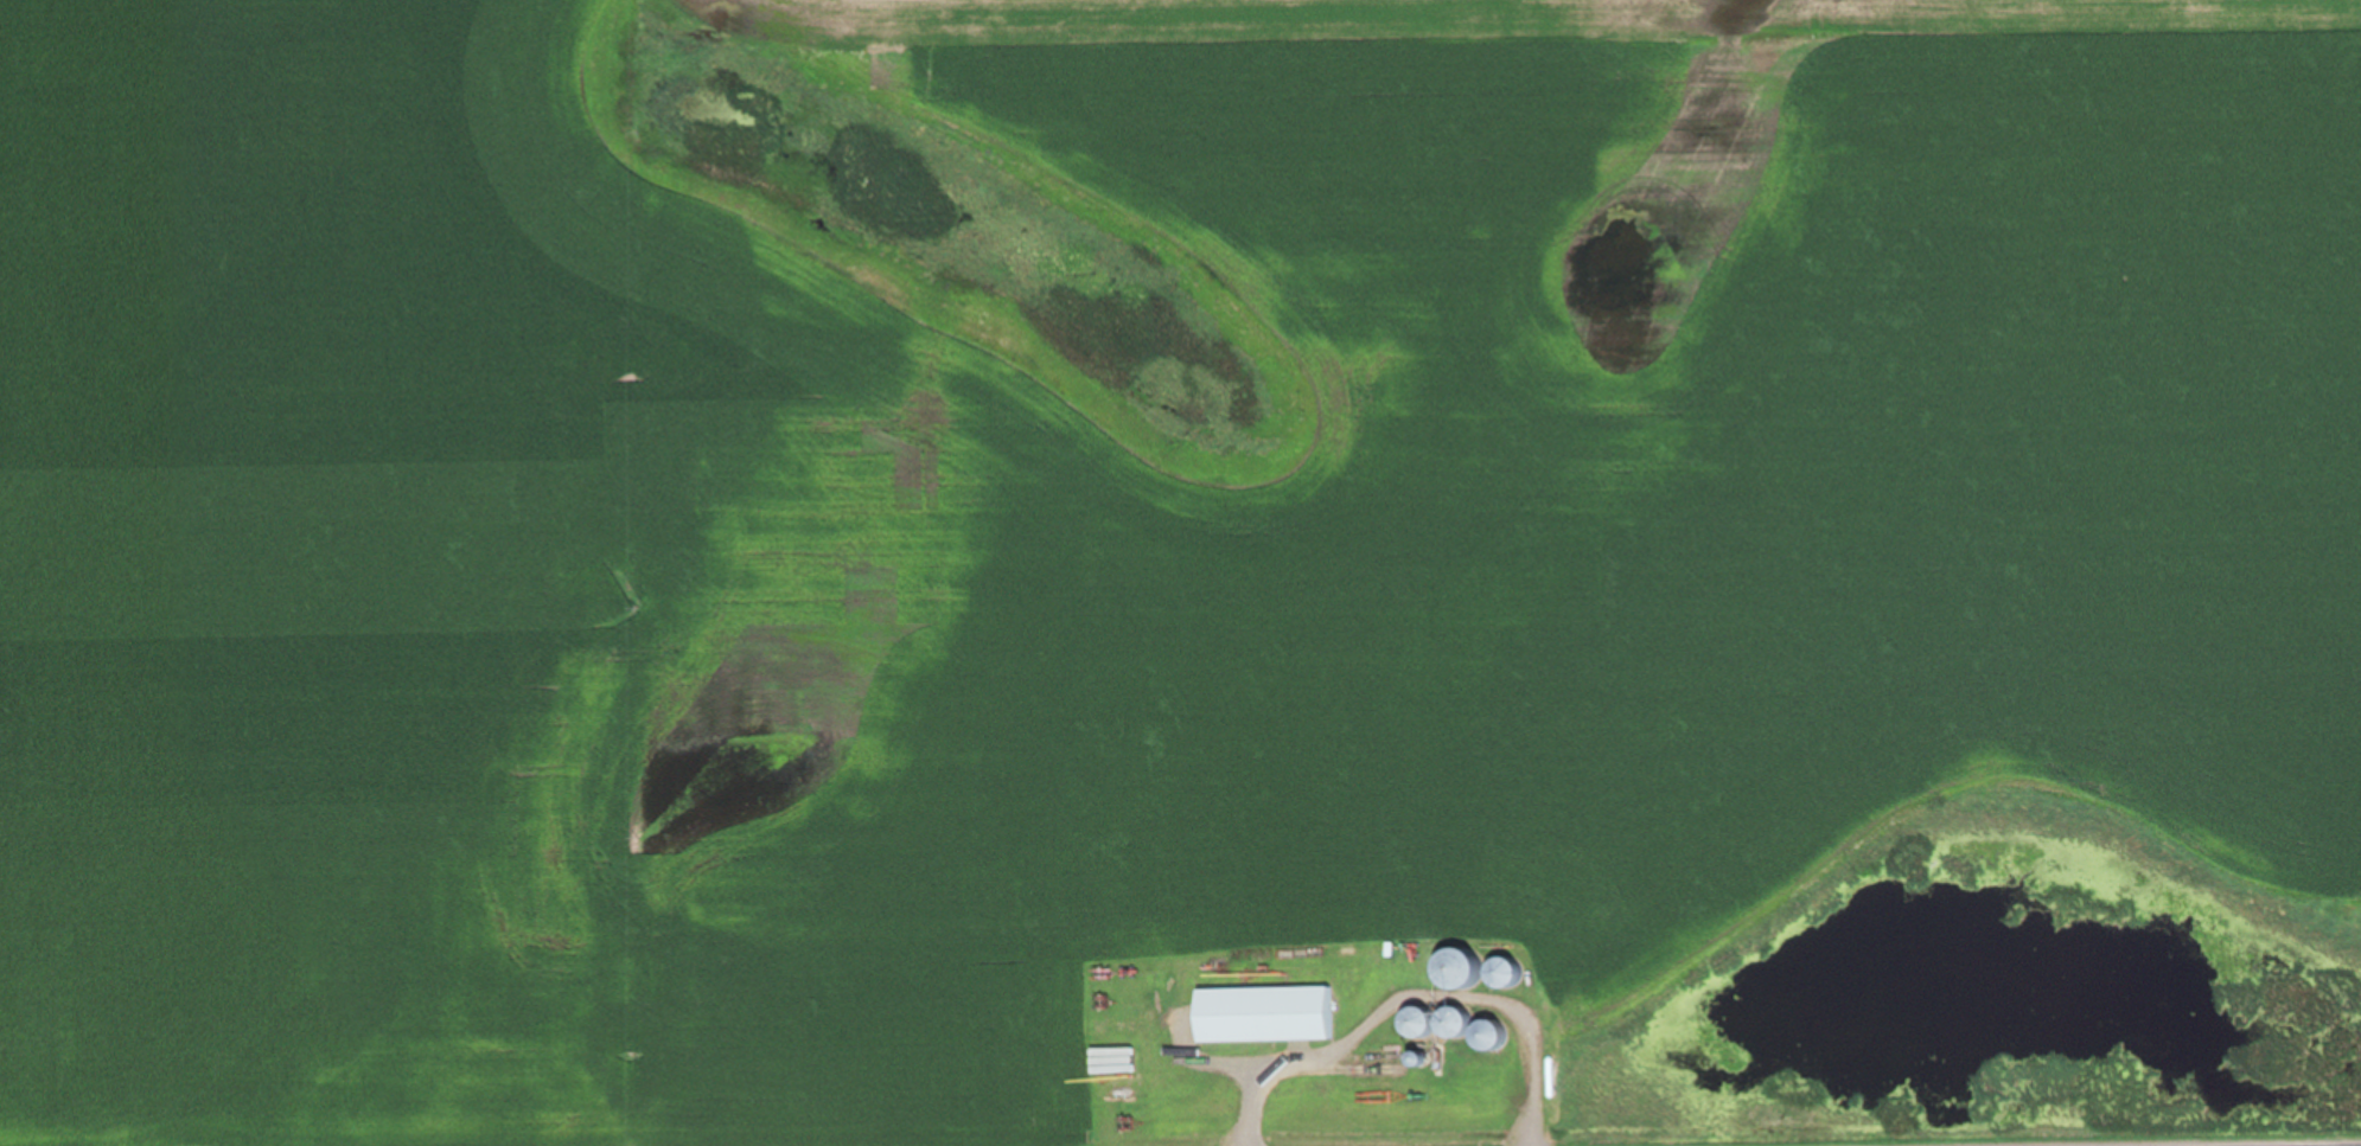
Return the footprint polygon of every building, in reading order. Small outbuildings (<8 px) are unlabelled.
[(1440,952),(1440,986),(1462,986),(1462,952),(1440,952)] [(1512,963),(1495,959),(1490,981),(1508,985),(1512,963)] [(1335,1039),(1334,987),(1194,990),(1195,1042),(1335,1039)] [(1403,1010),(1404,1035),(1460,1033),(1460,1013),(1423,1015),(1422,1009),(1403,1010)] [(1479,1033),(1485,1045),(1498,1039),(1492,1027),(1479,1033)]
